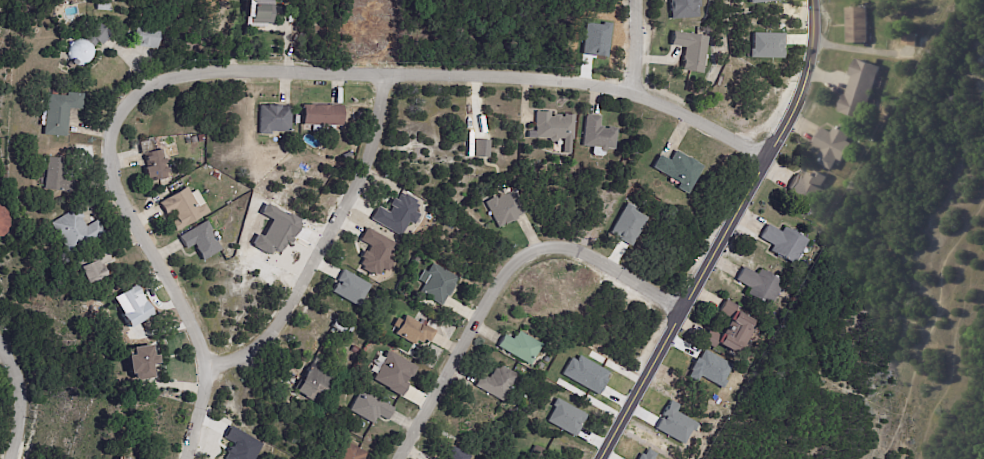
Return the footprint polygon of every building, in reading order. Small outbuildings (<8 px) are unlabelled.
[(671,2),(671,0),(702,0),(703,8),(700,8),(701,18),(673,20),(672,13),(673,13),(672,2),(671,2)] [(76,5),(88,4),(89,11),(77,12),(76,5)] [(263,7),(267,7),(267,6),(274,6),(273,25),(251,24),(251,16),(250,16),(250,11),(252,11),(252,6),(257,6),(257,5),(262,5),(262,7),(263,7)] [(871,28),(871,41),(850,42),(848,7),(870,6),(871,28)] [(63,12),(57,22),(48,17),(54,7),(61,8),(63,12)] [(110,37),(102,47),(97,44),(93,49),(94,54),(93,58),(91,61),(89,64),(86,65),(82,66),(80,66),(77,65),(75,68),(70,64),(71,63),(69,59),(68,56),(68,54),(68,49),(69,46),(72,43),(77,40),(81,39),(84,41),(96,23),(111,35),(110,37)] [(157,51),(132,46),(136,26),(161,31),(157,51)] [(709,38),(704,74),(682,71),(686,48),(671,46),(673,32),(709,38)] [(920,35),(921,35),(919,46),(905,45),(906,33),(920,35)] [(883,67),(866,119),(841,111),(845,100),(844,100),(846,94),(848,94),(853,76),(851,75),(852,70),(853,70),(857,59),(883,67)] [(80,109),(69,108),(66,136),(44,134),(47,94),(52,94),(52,89),(58,89),(58,94),(67,95),(67,91),(84,93),(83,109),(80,109)] [(279,104),(281,105),(292,106),(291,131),(271,130),(271,135),(259,134),(261,105),(268,105),(268,104),(279,104)] [(332,105),(345,105),(344,125),(304,124),(304,108),(302,108),(302,104),(332,105)] [(557,115),(562,115),(562,117),(565,117),(565,114),(576,114),(574,139),(573,139),(573,153),(565,152),(566,138),(559,138),(559,139),(557,141),(553,141),(551,139),(551,138),(537,137),(538,126),(536,126),(537,111),(551,112),(551,117),(554,117),(555,114),(557,115)] [(589,114),(602,115),(601,126),(604,126),(604,128),(610,128),(610,126),(619,127),(617,149),(609,148),(609,150),(607,152),(606,154),(604,156),(595,155),(594,153),(595,147),(584,146),(587,114),(589,114)] [(852,136),(850,140),(854,142),(845,160),(841,158),(835,169),(823,163),(825,157),(822,155),(825,150),(816,145),(817,143),(815,142),(821,130),(824,131),(826,127),(835,132),(838,125),(842,127),(845,123),(856,129),(852,136)] [(473,157),(488,157),(488,139),(473,139),(473,157)] [(167,177),(153,180),(150,179),(149,177),(147,178),(145,167),(147,166),(144,152),(161,149),(163,158),(165,157),(168,172),(167,172),(168,177),(167,177)] [(677,150),(689,157),(690,156),(699,161),(698,162),(705,166),(690,194),(679,188),(681,183),(671,177),(654,167),(661,154),(671,160),(677,150)] [(51,156),(65,158),(62,191),(44,189),(48,156),(51,156)] [(790,191),(789,190),(797,174),(798,174),(799,173),(807,177),(811,171),(816,174),(819,170),(830,176),(825,187),(830,190),(820,207),(815,204),(809,215),(794,207),(797,201),(796,201),(798,196),(790,192),(790,191)] [(211,176),(214,171),(219,174),(217,179),(211,176)] [(197,189),(210,212),(176,231),(171,222),(177,219),(175,216),(178,214),(175,210),(167,215),(159,202),(187,186),(191,192),(197,189)] [(525,213),(518,217),(519,218),(514,221),(513,221),(507,224),(506,223),(500,227),(486,202),(496,196),(498,198),(516,188),(529,211),(525,213)] [(369,219),(400,235),(407,221),(413,224),(418,214),(413,211),(418,203),(397,192),(386,212),(376,206),(369,219)] [(1,236),(0,236),(0,206),(3,206),(8,212),(8,216),(10,217),(10,225),(7,228),(9,229),(1,236)] [(79,207),(85,217),(83,218),(87,226),(100,220),(107,234),(69,255),(52,223),(79,207)] [(212,233),(222,249),(203,261),(198,252),(199,251),(194,244),(187,249),(179,236),(207,220),(212,229),(210,230),(212,233)] [(780,230),(783,232),(786,226),(810,240),(796,264),(783,256),(782,258),(778,256),(778,254),(772,251),(775,246),(761,238),(769,224),(780,230)] [(399,245),(365,227),(358,240),(367,245),(356,265),(375,276),(380,268),(385,271),(399,245)] [(107,249),(111,260),(104,263),(106,268),(105,268),(108,276),(88,284),(77,258),(106,246),(107,249)] [(450,296),(448,295),(442,306),(420,293),(430,275),(427,274),(433,263),(458,277),(454,283),(455,284),(452,291),(450,296)] [(762,269),(786,282),(772,308),(754,298),(755,297),(748,293),(751,288),(737,280),(745,266),(759,274),(762,269)] [(368,285),(341,271),(331,291),(357,305),(368,285)] [(129,327),(152,314),(136,284),(112,297),(129,327)] [(756,327),(741,355),(719,342),(715,349),(704,343),(711,330),(722,335),(723,333),(725,334),(732,320),(720,313),(727,299),(738,305),(739,304),(750,310),(746,315),(759,322),(756,327)] [(415,320),(420,323),(422,318),(428,322),(430,319),(441,325),(426,350),(417,345),(416,346),(396,334),(399,329),(393,326),(399,316),(405,319),(407,315),(415,320)] [(338,319),(349,325),(344,334),(332,327),(337,319),(338,319)] [(543,344),(531,365),(498,346),(505,334),(513,339),(515,336),(516,336),(520,331),(543,344)] [(153,345),(154,355),(159,354),(160,363),(157,364),(157,363),(153,364),(155,378),(135,380),(134,373),(132,374),(129,355),(135,354),(134,347),(153,344),(153,345)] [(355,346),(362,350),(359,355),(352,351),(355,346)] [(400,395),(410,375),(412,377),(417,366),(387,351),(371,380),(400,395)] [(297,392),(312,363),(313,364),(317,356),(329,363),(326,368),(338,375),(322,405),(297,392)] [(504,402),(476,386),(482,374),(489,378),(491,375),(492,375),(496,367),(499,369),(501,365),(520,375),(504,402)] [(394,410),(389,421),(380,416),(375,425),(350,411),(362,390),(395,408),(394,410)] [(523,394),(528,397),(525,402),(520,398),(523,394)] [(585,414),(557,399),(545,421),(573,436),(585,414)] [(227,428),(223,438),(231,442),(224,458),(253,458),(260,441),(227,428)] [(369,454),(366,458),(337,458),(341,452),(339,450),(344,440),(360,449),(369,454)] [(472,457),(471,458),(447,458),(454,446),(472,457)] [(533,458),(540,458),(544,452),(533,446),(528,457),(533,458)]
